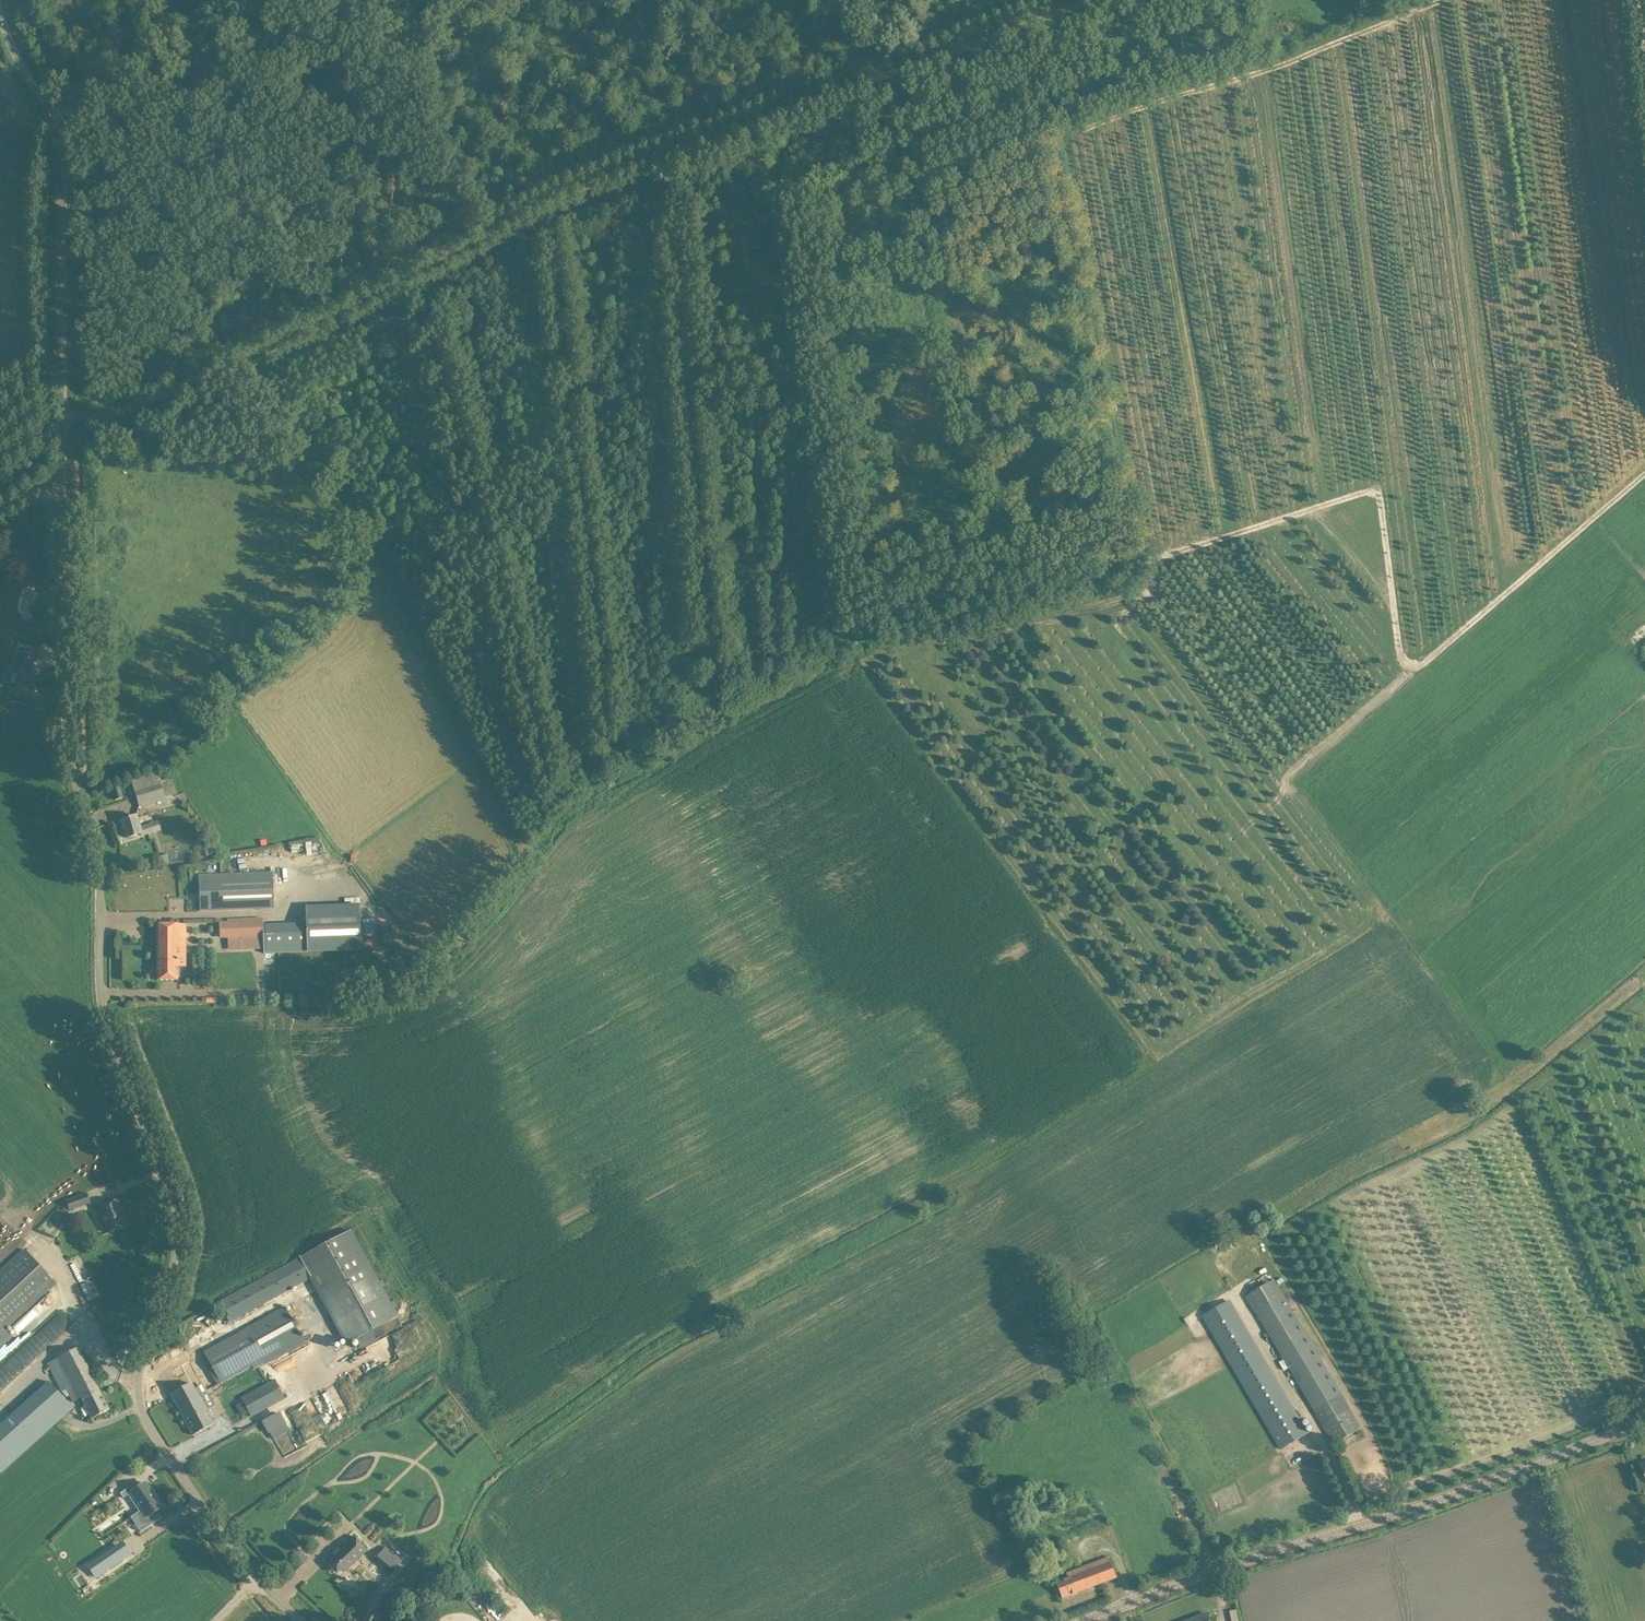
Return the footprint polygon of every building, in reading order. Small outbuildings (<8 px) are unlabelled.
[(38,624),(26,622),(25,633),(36,635),(36,633),(41,634),(42,625),(38,625),(38,624)] [(7,685),(6,690),(41,706),(48,693),(23,681),(28,670),(31,671),(33,663),(36,654),(28,652),(27,651),(20,649),(17,659),(17,660),(15,665),(13,665),(7,685)] [(161,780),(158,770),(130,779),(134,789),(139,807),(150,803),(165,799),(165,798),(177,794),(171,776),(161,780)] [(115,800),(123,798),(119,787),(112,789),(115,800)] [(127,838),(141,833),(142,836),(152,832),(150,824),(140,827),(136,815),(122,820),(127,838)] [(215,844),(204,847),(206,856),(217,853),(215,844)] [(162,864),(169,862),(167,855),(160,857),(162,864)] [(274,908),(273,873),(213,875),(213,893),(215,893),(215,903),(223,903),(223,909),(274,908)] [(213,893),(213,875),(199,876),(200,910),(223,909),(223,903),(215,903),(215,893),(213,893)] [(305,910),(306,925),(307,954),(307,957),(361,955),(359,908),(305,910)] [(263,927),(263,924),(263,917),(227,919),(227,922),(220,922),(220,931),(221,938),(228,937),(264,936),(263,927)] [(157,980),(168,980),(178,980),(178,967),(186,967),(186,924),(157,924),(157,980)] [(306,925),(263,927),(264,936),(264,951),(264,956),(307,954),(306,925)] [(264,936),(228,937),(229,952),(264,951),(264,936)] [(87,1193),(66,1201),(70,1210),(90,1202),(87,1193)] [(99,1207),(108,1233),(127,1226),(118,1199),(99,1207)] [(346,1345),(399,1316),(351,1230),(300,1258),(231,1296),(221,1301),(232,1321),(241,1315),(309,1278),(346,1345)] [(11,1335),(5,1329),(55,1283),(24,1249),(0,1271),(0,1345),(11,1335)] [(1247,1296),(1329,1435),(1335,1444),(1361,1428),(1274,1280),(1247,1296)] [(1202,1316),(1208,1326),(1281,1449),(1308,1433),(1235,1310),(1229,1300),(1202,1316)] [(214,1347),(204,1352),(214,1370),(221,1383),(252,1366),(257,1363),(264,1359),(266,1364),(304,1343),(302,1339),(285,1308),(214,1347)] [(35,1358),(21,1344),(0,1365),(0,1393),(35,1358)] [(92,1418),(99,1415),(109,1410),(78,1348),(48,1363),(62,1391),(67,1388),(74,1401),(81,1397),(92,1418)] [(182,1364),(161,1375),(193,1435),(214,1424),(204,1406),(199,1396),(207,1392),(190,1360),(182,1364)] [(241,1397),(251,1416),(283,1399),(273,1380),(241,1397)] [(0,1425),(0,1470),(1,1471),(72,1407),(49,1381),(0,1425)] [(278,1411),(260,1421),(268,1434),(285,1423),(278,1411)] [(1251,1469),(1236,1477),(1245,1493),(1260,1485),(1251,1469)] [(131,1486),(120,1493),(123,1498),(128,1495),(139,1511),(131,1517),(141,1531),(161,1517),(157,1510),(161,1507),(151,1493),(144,1483),(134,1490),(131,1486)] [(75,1566),(131,1512),(114,1494),(58,1548),(75,1566)] [(353,1536),(326,1562),(333,1569),(336,1572),(341,1568),(344,1571),(344,1572),(367,1550),(353,1536)] [(115,1546),(88,1565),(97,1577),(124,1559),(123,1559),(115,1546)] [(377,1556),(374,1560),(384,1567),(388,1571),(386,1573),(390,1576),(403,1560),(386,1547),(385,1546),(377,1556)] [(1117,1578),(1113,1567),(1109,1557),(1067,1573),(1069,1577),(1057,1582),(1063,1598),(1117,1578)] [(356,1620),(382,1620),(395,1591),(373,1581),(365,1601),(362,1608),(356,1620)]
